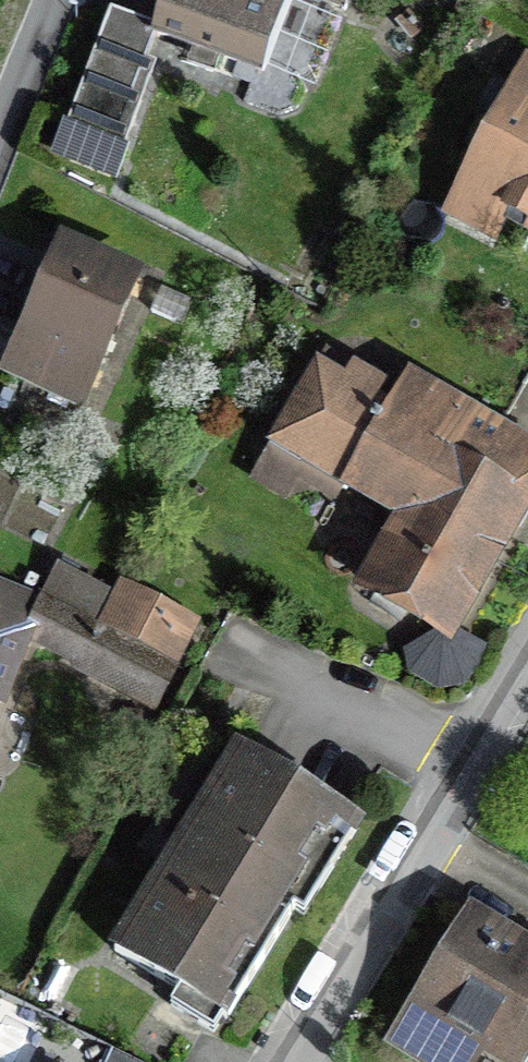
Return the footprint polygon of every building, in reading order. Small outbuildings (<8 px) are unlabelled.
[(154,27),(152,26),(150,33),(157,36),(158,32),(261,71),(288,0),(165,0),(154,27)] [(342,8),(345,0),(320,0),(342,8)] [(153,67),(100,46),(69,127),(122,147),(153,67)] [(498,128),(492,124),(482,126),(471,146),(474,157),(482,162),(467,189),(527,222),(527,73),(498,128)] [(138,277),(61,244),(25,329),(33,332),(14,378),(82,407),(138,277)] [(312,377),(271,447),(348,491),(353,482),(411,516),(368,589),(444,633),(527,488),(527,454),(427,395),(419,409),(396,396),(392,403),(377,394),(381,387),(355,373),(342,395),(312,377)] [(106,596),(58,571),(45,594),(93,620),(106,596)] [(98,624),(162,660),(180,627),(116,592),(98,624)] [(162,660),(98,624),(41,596),(27,634),(78,661),(77,668),(144,701),(166,660),(162,660)] [(27,634),(0,623),(0,701),(1,701),(27,634)] [(348,823),(238,754),(114,953),(224,1021),(348,823)] [(473,925),(399,1044),(427,1061),(516,1061),(513,1060),(527,1036),(527,958),(473,925)]
